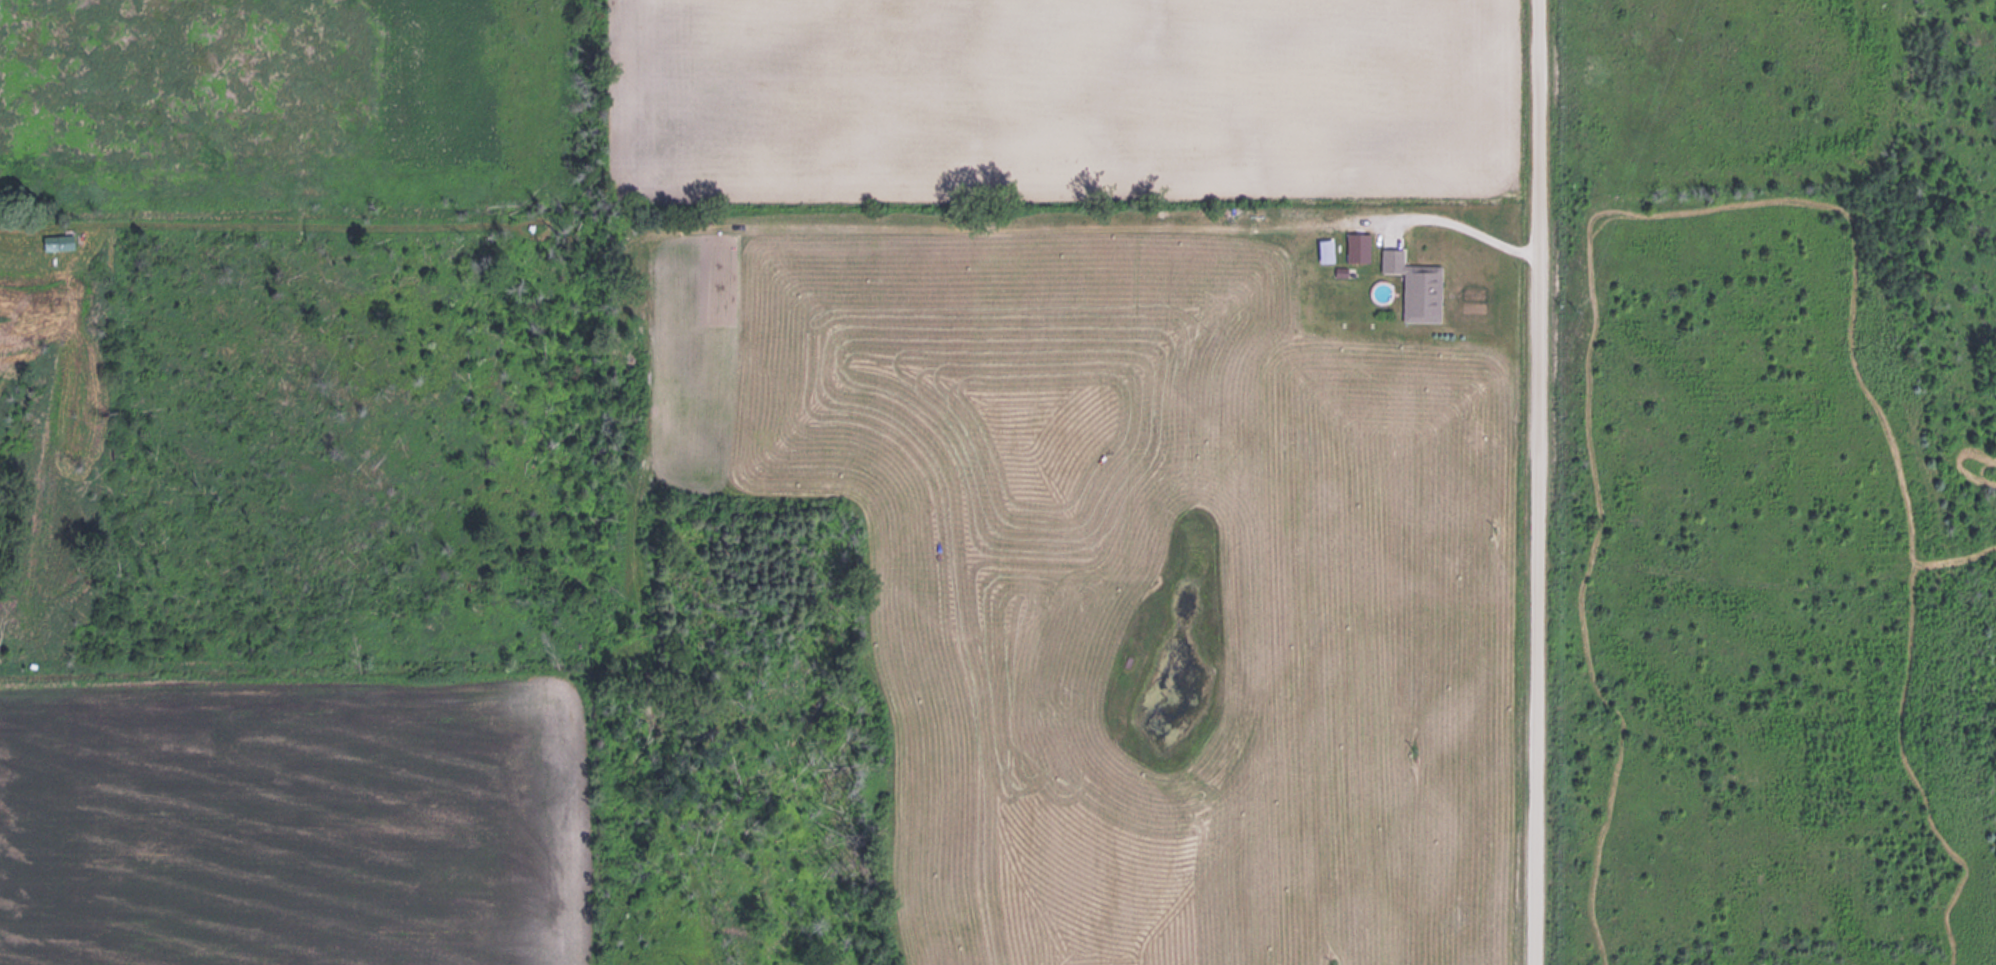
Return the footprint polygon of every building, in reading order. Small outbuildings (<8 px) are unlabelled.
[(1370,231),(1346,231),(1346,261),(1370,261),(1370,231)] [(74,248),(74,233),(43,234),(43,249),(74,248)] [(1441,321),(1442,263),(1403,263),(1404,246),(1381,246),(1381,271),(1403,272),(1403,320),(1441,321)]
